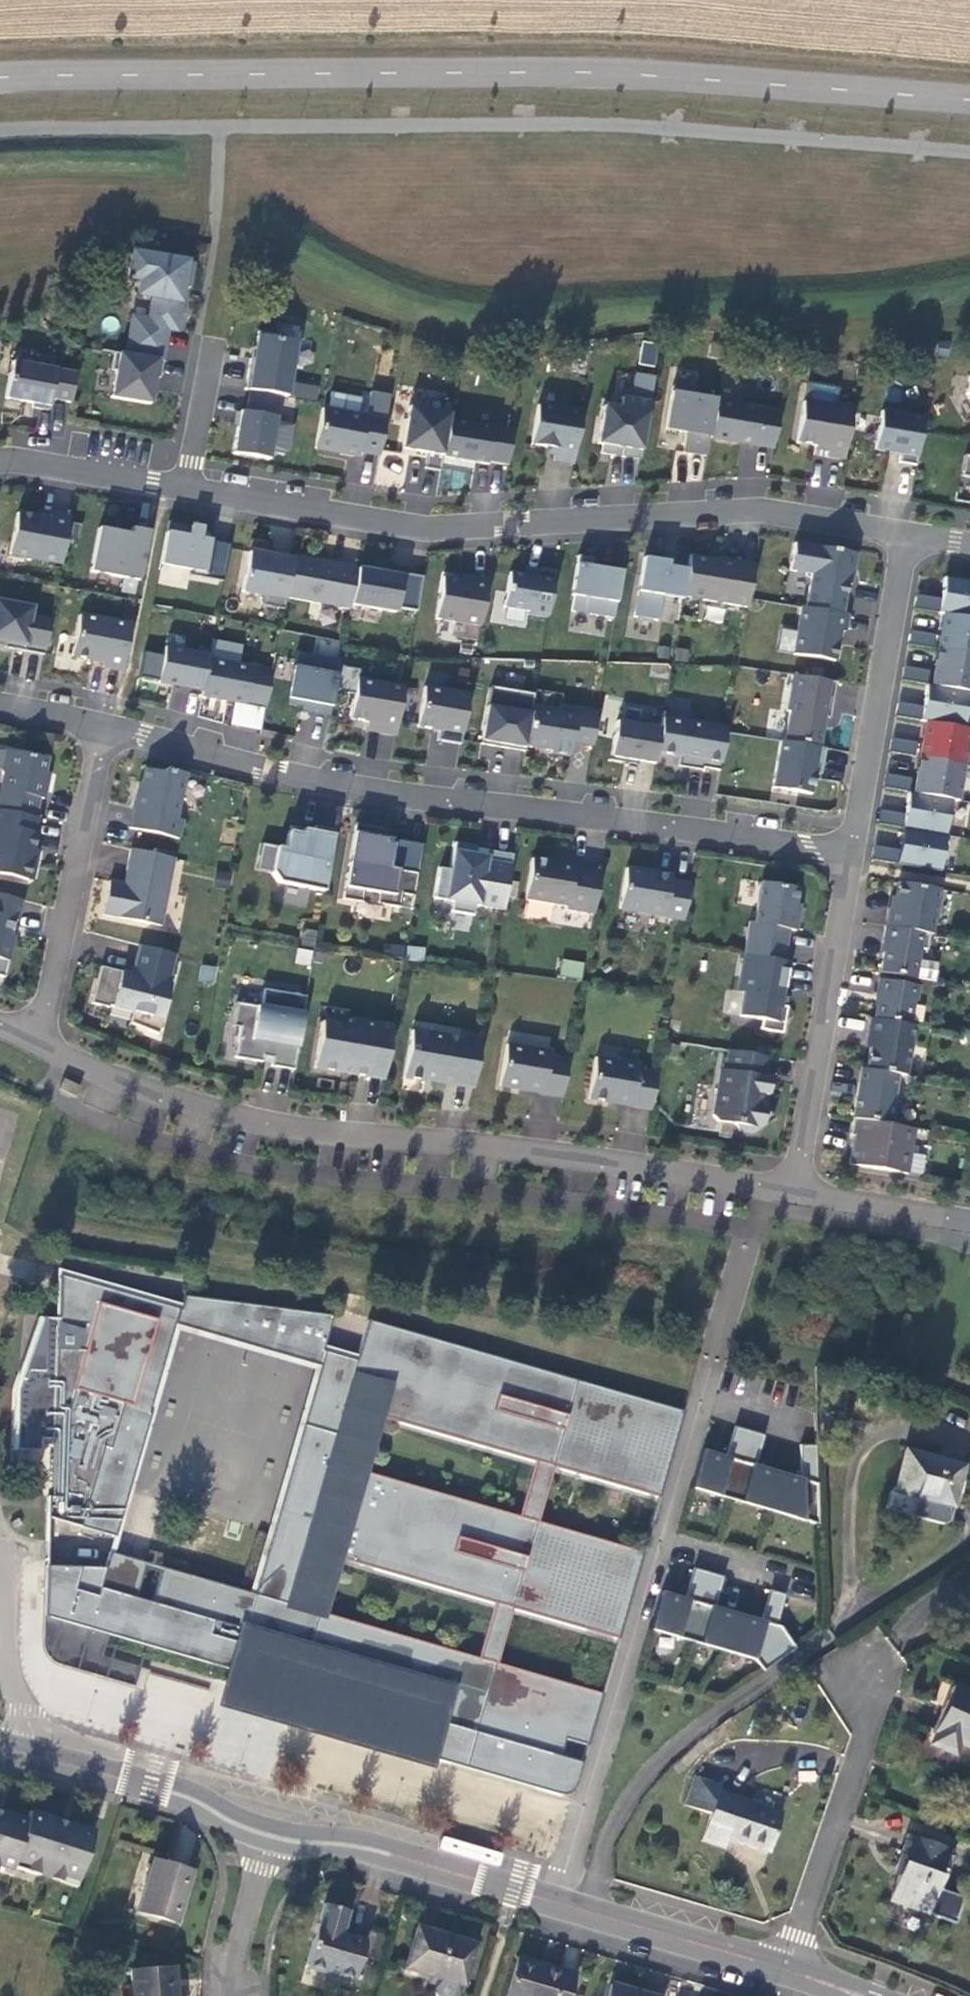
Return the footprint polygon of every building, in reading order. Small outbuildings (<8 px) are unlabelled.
[(140,278),(138,293),(152,295),(148,319),(132,316),(125,354),(160,360),(166,328),(174,329),(181,285),(190,287),(193,262),(131,252),(127,276),(140,278)] [(286,396),(296,341),(275,338),(276,334),(257,332),(253,359),(249,359),(245,389),(249,390),(280,395),(286,396)] [(641,363),(654,365),(656,345),(643,343),(641,363)] [(159,377),(162,360),(160,360),(125,354),(114,352),(111,369),(116,370),(111,397),(150,403),(154,376),(159,377)] [(70,402),(76,373),(11,361),(5,398),(32,403),(32,406),(48,410),(50,399),(70,402)] [(640,459),(654,377),(635,374),(631,400),(621,398),(620,408),(603,406),(597,444),(602,444),(601,453),(615,455),(616,446),(624,448),(622,456),(640,459)] [(710,437),(716,400),(689,395),(690,390),(671,387),(664,429),(686,433),(683,452),(707,456),(710,437)] [(269,459),(280,395),(249,390),(246,412),(240,411),(233,452),(269,459)] [(738,400),(716,396),(716,400),(710,437),(754,445),(753,444),(773,447),(780,413),(737,405),(738,400)] [(844,459),(853,405),(835,402),(835,406),(803,401),(797,442),(828,447),(827,456),(844,459)] [(916,464),(925,408),(883,402),(875,449),(900,453),(899,461),(916,464)] [(582,413),(537,405),(531,444),(555,448),(554,460),(573,463),(582,413)] [(450,413),(409,406),(401,448),(427,452),(424,467),(440,470),(442,456),(449,419),(450,413)] [(385,420),(321,408),(314,448),(357,456),(358,451),(379,454),(385,420)] [(513,430),(449,419),(442,456),(486,463),(486,461),(507,464),(513,430)] [(964,455),(960,476),(969,477),(969,456),(964,455)] [(61,563),(69,518),(50,515),(49,519),(17,513),(9,553),(61,563)] [(202,527),(167,521),(159,564),(191,569),(190,575),(222,581),(229,544),(200,539),(202,527)] [(139,580),(148,532),(130,528),(130,533),(105,529),(98,572),(139,580)] [(851,585),(855,554),(794,542),(789,569),(810,574),(806,608),(841,613),(846,614),(851,585)] [(286,598),(293,556),(272,551),(272,556),(248,552),(241,591),(265,595),(263,605),(284,609),(286,598)] [(357,569),(357,568),(293,556),(286,598),(350,610),(351,605),(357,569)] [(613,618),(621,572),(603,569),(602,575),(589,572),(592,558),(577,556),(571,595),(573,596),(571,611),(613,618)] [(747,607),(754,564),(716,557),(717,560),(690,556),(688,568),(682,597),(747,607)] [(682,597),(688,568),(670,565),(670,567),(656,565),(657,560),(642,558),(633,616),(656,620),(661,595),(682,599),(682,597)] [(416,612),(422,578),(382,571),(382,573),(357,569),(351,605),(396,613),(397,609),(416,612)] [(547,618),(555,571),(537,569),(536,577),(508,573),(503,607),(528,611),(528,614),(547,618)] [(946,574),(930,683),(969,689),(969,578),(946,574)] [(480,625),(488,579),(471,576),(471,581),(443,576),(436,618),(480,625)] [(852,614),(873,614),(874,597),(853,597),(852,614)] [(50,620),(30,616),(31,607),(0,601),(0,641),(6,642),(5,646),(43,654),(50,620)] [(806,608),(800,607),(792,654),(834,660),(841,613),(806,608)] [(130,625),(78,615),(71,655),(104,662),(103,667),(121,670),(130,625)] [(209,655),(164,647),(158,681),(202,690),(208,660),(209,655)] [(330,717),(340,660),(296,652),(286,704),(302,707),(301,712),(330,717)] [(272,672),(208,660),(202,690),(201,695),(244,704),(245,703),(265,707),(272,672)] [(904,678),(927,680),(928,669),(905,666),(904,678)] [(835,681),(791,674),(785,710),(788,711),(784,741),(818,746),(824,717),(828,718),(835,681)] [(403,689),(357,681),(350,722),(368,725),(367,734),(395,739),(403,689)] [(171,687),(169,710),(192,712),(194,689),(171,687)] [(534,695),(490,688),(480,746),(524,753),(525,750),(532,707),(534,695)] [(468,696),(423,689),(417,729),(438,733),(437,743),(460,747),(468,696)] [(969,710),(969,706),(924,701),(904,864),(951,869),(969,710)] [(559,711),(532,707),(525,750),(569,757),(572,740),(592,743),(597,713),(560,707),(559,711)] [(641,711),(623,708),(622,723),(617,722),(610,761),(636,765),(637,761),(654,764),(656,753),(660,729),(638,725),(641,711)] [(688,717),(663,713),(660,729),(656,753),(679,757),(678,766),(701,770),(701,768),(719,771),(726,729),(688,723),(688,717)] [(821,764),(824,747),(818,746),(784,741),(779,740),(772,787),(811,794),(816,763),(821,764)] [(6,750),(2,771),(3,777),(0,792),(0,810),(34,817),(38,798),(43,799),(46,783),(41,782),(46,759),(6,750)] [(137,793),(129,828),(179,840),(183,820),(175,819),(186,774),(165,769),(161,772),(145,769),(139,793),(137,793)] [(0,810),(0,874),(26,880),(32,876),(34,866),(30,860),(39,818),(34,817),(0,810)] [(387,826),(355,821),(348,864),(353,864),(352,872),(347,871),(343,897),(362,900),(364,888),(379,891),(377,901),(400,905),(402,891),(414,893),(423,842),(393,837),(393,842),(384,840),(387,826)] [(302,833),(288,831),(284,848),(276,846),(271,872),(278,882),(323,891),(334,830),(314,826),(313,831),(303,829),(302,833)] [(474,903),(503,908),(512,853),(487,848),(486,854),(475,853),(476,844),(454,840),(450,868),(440,866),(435,896),(453,899),(451,909),(473,913),(474,903)] [(874,844),(873,858),(898,861),(900,847),(874,844)] [(125,884),(109,881),(102,915),(161,926),(174,858),(130,849),(125,870),(128,871),(125,884)] [(531,858),(525,899),(566,906),(565,910),(583,912),(590,869),(574,866),(574,863),(556,859),(556,862),(531,858)] [(671,876),(626,868),(619,908),(684,919),(689,884),(670,881),(671,876)] [(748,922),(745,940),(785,947),(788,930),(795,931),(798,913),(793,912),(797,888),(760,882),(753,923),(748,922)] [(939,889),(897,882),(893,910),(888,909),(885,927),(929,934),(931,935),(939,889)] [(0,895),(0,959),(8,961),(13,942),(10,937),(14,921),(18,921),(23,901),(0,895)] [(880,973),(914,979),(919,949),(927,950),(929,934),(885,927),(882,943),(885,943),(880,973)] [(299,945),(314,947),(316,930),(301,929),(299,945)] [(785,947),(745,940),(743,955),(782,961),(785,947)] [(175,955),(139,945),(130,980),(116,977),(118,971),(100,966),(91,1003),(108,1008),(109,1006),(132,1012),(129,1024),(158,1031),(170,984),(168,984),(175,955)] [(782,961),(743,955),(736,992),(742,997),(739,1016),(761,1019),(759,1030),(781,1033),(786,1007),(780,1006),(788,962),(782,961)] [(561,958),(559,975),(582,978),(584,961),(561,958)] [(918,986),(878,979),(876,995),(878,996),(874,1020),(909,1025),(913,1002),(915,1002),(918,986)] [(298,995),(264,989),(261,1007),(236,1003),(232,1026),(239,1027),(234,1057),(262,1062),(263,1056),(271,1058),(270,1066),(293,1070),(298,1040),(291,1039),(298,995)] [(305,996),(298,995),(291,1039),(298,1040),(305,996)] [(348,1026),(321,1021),(313,1068),(383,1079),(392,1026),(349,1019),(348,1026)] [(866,1037),(871,1038),(866,1070),(897,1075),(905,1076),(913,1026),(909,1025),(874,1020),(869,1019),(866,1037)] [(461,1038),(411,1030),(403,1077),(425,1081),(426,1078),(453,1083),(453,1084),(472,1087),(481,1038),(461,1035),(461,1038)] [(549,1052),(506,1045),(499,1086),(562,1096),(568,1061),(548,1058),(549,1052)] [(767,1058),(728,1051),(725,1070),(720,1069),(712,1115),(717,1121),(733,1124),(738,1131),(752,1133),(773,1118),(763,1103),(764,1095),(766,1095),(769,1078),(764,1077),(767,1058)] [(638,1065),(595,1057),(588,1099),(651,1109),(657,1074),(637,1071),(638,1065)] [(866,1070),(861,1069),(852,1119),(888,1125),(897,1075),(866,1070)] [(79,1087),(63,1079),(58,1089),(75,1097),(79,1087)] [(888,1125),(852,1119),(849,1136),(853,1136),(849,1165),(906,1174),(914,1129),(888,1125)] [(52,1420),(54,1420),(57,1344),(58,1319),(60,1285),(110,1300),(110,1299),(159,1314),(142,1374),(157,1378),(148,1405),(151,1407),(178,1326),(313,1367),(247,1588),(247,1589),(249,1590),(247,1597),(313,1616),(316,1608),(332,1554),(344,1515),(381,1526),(385,1515),(347,1504),(359,1466),(375,1412),(383,1384),(351,1375),(357,1352),(324,1343),(322,1349),(180,1307),(182,1300),(58,1263),(52,1420)] [(84,1345),(57,1344),(54,1420),(51,1491),(46,1491),(45,1512),(114,1532),(151,1407),(148,1405),(157,1378),(142,1374),(159,1314),(110,1299),(110,1300),(60,1285),(58,1319),(89,1327),(84,1345)] [(333,1312),(185,1291),(182,1300),(180,1307),(322,1349),(324,1343),(333,1312)] [(657,1498),(684,1410),(368,1317),(357,1352),(351,1375),(383,1384),(375,1412),(534,1459),(518,1513),(359,1466),(347,1504),(385,1515),(381,1526),(344,1515),(332,1554),(492,1602),(475,1656),(316,1608),(313,1616),(247,1597),(249,1590),(247,1589),(247,1588),(158,1562),(157,1567),(158,1567),(149,1598),(134,1593),(143,1562),(106,1551),(94,1590),(83,1587),(88,1571),(79,1568),(81,1561),(43,1559),(41,1611),(105,1630),(107,1623),(295,1678),(291,1693),(290,1693),(283,1714),(568,1799),(599,1693),(495,1661),(511,1608),(615,1639),(641,1552),(537,1519),(553,1466),(657,1498)] [(162,1437),(182,1435),(180,1414),(161,1415),(162,1437)] [(816,1524),(815,1445),(799,1445),(800,1479),(754,1465),(764,1435),(734,1426),(725,1457),(700,1450),(689,1488),(816,1524)] [(960,1466),(902,1451),(892,1493),(915,1498),(911,1517),(942,1524),(947,1522),(960,1466)] [(761,1672),(793,1649),(778,1627),(774,1626),(783,1595),(768,1590),(759,1621),(713,1607),(722,1576),(692,1567),(683,1598),(658,1591),(647,1629),(752,1660),(761,1672)] [(105,1630),(41,1611),(40,1634),(41,1643),(44,1650),(54,1659),(58,1660),(93,1671),(105,1630)] [(202,1728),(212,1689),(148,1672),(144,1687),(69,1667),(56,1715),(153,1741),(152,1743),(181,1750),(188,1724),(202,1728)] [(954,1689),(932,1735),(936,1736),(930,1748),(951,1758),(957,1746),(969,1752),(969,1696),(954,1689)] [(718,1785),(691,1776),(681,1803),(707,1811),(698,1839),(721,1846),(724,1837),(766,1851),(780,1810),(717,1789),(718,1785)] [(79,1826),(18,1812),(16,1822),(0,1818),(0,1871),(64,1887),(79,1826)] [(952,1855),(906,1836),(895,1864),(900,1866),(886,1901),(922,1916),(936,1880),(941,1882),(952,1855)] [(170,1925),(187,1875),(148,1862),(131,1912),(170,1925)] [(311,1965),(358,1976),(368,1936),(344,1930),(349,1909),(326,1903),(311,1965)] [(421,1924),(408,1964),(438,1974),(434,1985),(438,1993),(447,1995),(459,1995),(477,1942),(421,1924)] [(524,1955),(511,1995),(570,1995),(577,1972),(524,1955)] [(128,1973),(130,1995),(173,1995),(170,1969),(128,1973)] [(616,1982),(611,1995),(661,1995),(616,1982)]
